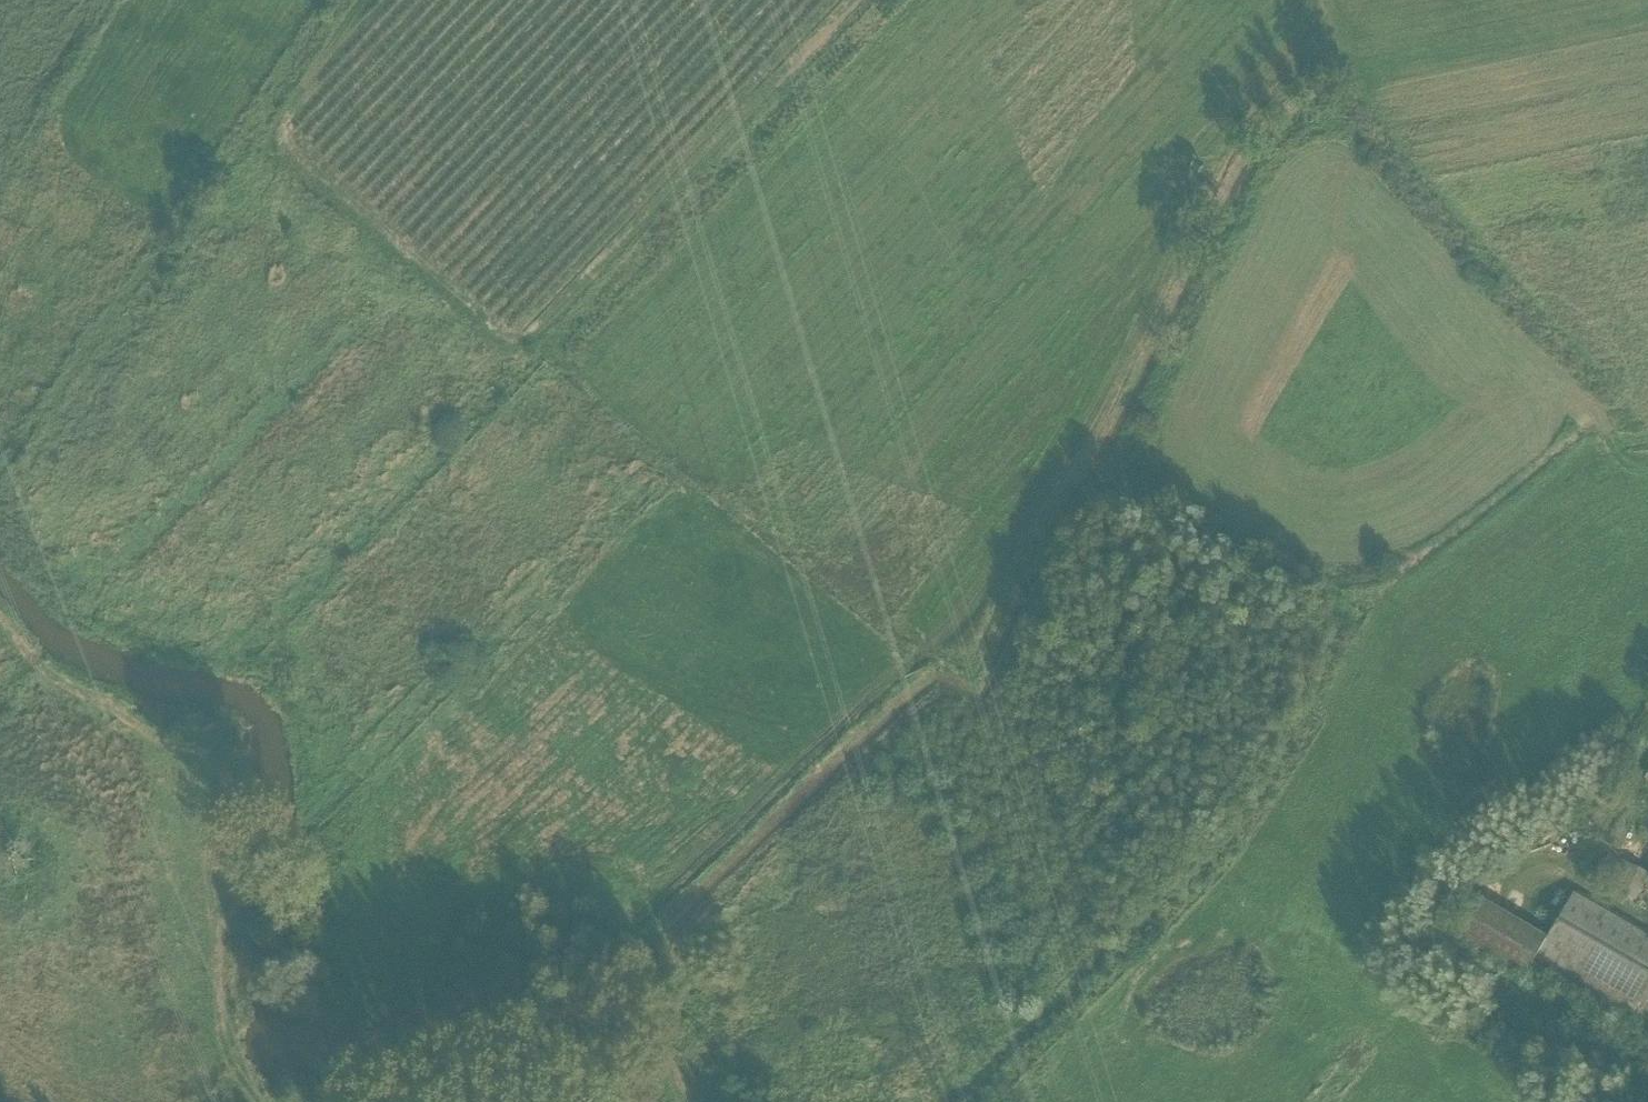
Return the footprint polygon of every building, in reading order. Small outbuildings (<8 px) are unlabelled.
[(1647,876),(1647,874),(1619,858),(1605,884),(1635,900),(1647,876)] [(1572,894),(1540,948),(1463,903),(1446,931),(1524,976),(1529,967),(1627,1023),(1627,1022),(1647,1034),(1647,937),(1572,894)]
